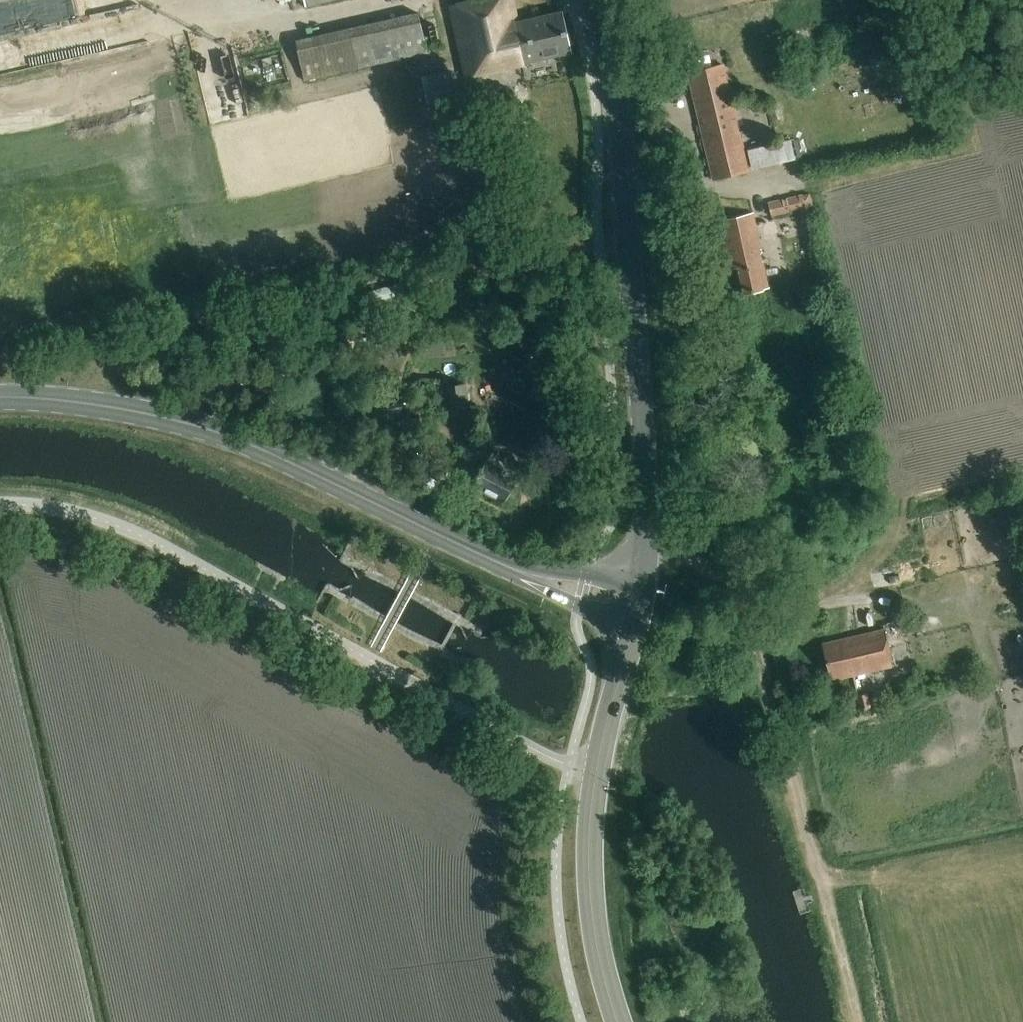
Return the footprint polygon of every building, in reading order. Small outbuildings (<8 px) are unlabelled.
[(569,53),(560,12),(516,22),(511,0),(483,0),(451,8),(467,74),(525,64),(524,63),(569,53)] [(124,46),(116,9),(0,32),(0,70),(124,46)] [(379,65),(424,54),(415,14),(292,42),(301,83),(379,65)] [(708,182),(744,173),(718,67),(683,76),(708,182)] [(426,106),(454,101),(449,75),(421,80),(426,106)] [(796,160),(791,140),(745,152),(750,171),(796,160)] [(508,167),(505,153),(496,156),(499,169),(508,167)] [(806,195),(765,204),(768,218),(798,212),(800,223),(812,220),(806,195)] [(743,294),(768,287),(762,261),(761,261),(759,250),(761,249),(752,213),(718,221),(729,270),(738,268),(743,294)] [(447,408),(448,416),(471,412),(466,383),(443,387),(442,381),(433,382),(438,410),(447,408)] [(408,421),(406,410),(392,411),(393,423),(408,421)] [(493,451),(470,439),(458,460),(482,471),(475,485),(504,501),(516,477),(503,470),(504,467),(489,459),(493,451)] [(822,645),(831,681),(892,667),(883,631),(822,645)]
